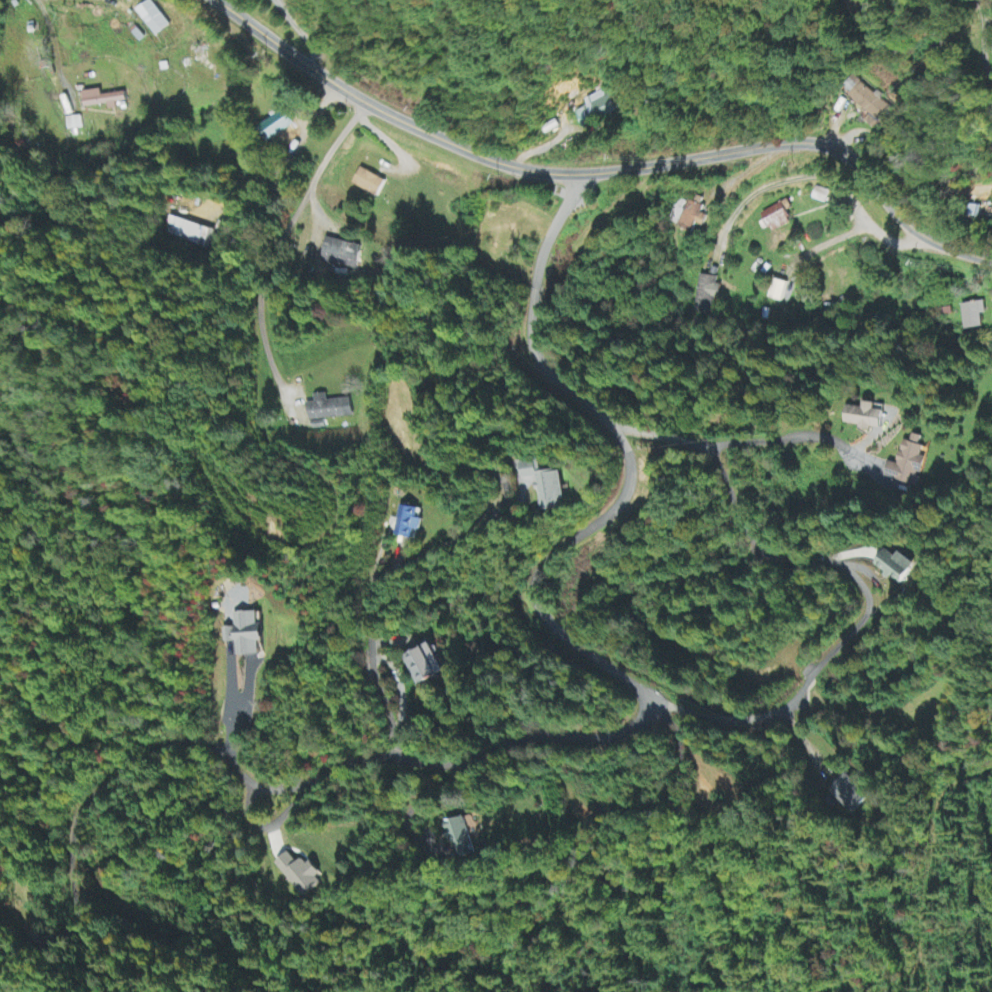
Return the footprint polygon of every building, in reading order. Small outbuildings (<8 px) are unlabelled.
[(169,27),(149,1),(135,12),(155,38),(169,27)] [(848,97),(870,117),(865,123),(874,130),(892,110),(875,94),(873,96),(859,84),(848,97)] [(84,109),(108,106),(108,111),(116,110),(116,104),(126,103),(125,94),(101,97),(101,91),(82,93),(84,109)] [(585,129),(617,113),(606,91),(584,101),(587,108),(577,113),(585,129)] [(294,126),(284,111),(259,128),(269,143),(294,126)] [(67,132),(82,130),(80,117),(65,119),(67,132)] [(379,198),(385,181),(359,171),(352,187),(379,198)] [(826,205),(830,193),(815,188),(811,200),(826,205)] [(696,225),(705,229),(709,218),(700,214),(705,201),(695,197),(692,205),(678,199),(669,222),(693,232),(696,225)] [(762,213),(770,234),(792,225),(788,212),(791,211),(788,203),(762,213)] [(209,249),(214,230),(169,219),(165,238),(209,249)] [(321,263),(355,273),(362,248),(327,239),(321,263)] [(694,310),(711,313),(714,300),(720,301),(722,287),(717,286),(719,279),(701,276),(694,310)] [(783,303),(788,285),(774,280),(768,299),(783,303)] [(961,306),(964,332),(982,329),(980,317),(985,316),(983,303),(961,306)] [(351,400),(328,402),(327,395),(314,397),(315,405),(306,405),(308,423),(352,418),(351,400)] [(848,408),(846,428),(884,432),(886,414),(877,413),(878,405),(864,404),(864,409),(848,408)] [(913,488),(917,474),(922,476),(928,459),(922,457),(925,449),(920,447),(923,439),(914,436),(911,444),(905,442),(897,466),(889,464),(884,478),(913,488)] [(564,472),(542,475),(541,462),(522,464),(523,481),(537,480),(541,514),(562,512),(561,503),(567,502),(564,472)] [(419,520),(421,511),(400,507),(395,538),(415,541),(416,532),(423,533),(424,521),(419,520)] [(919,565),(901,554),(898,558),(887,551),(877,568),(887,575),(886,577),(905,588),(919,565)] [(237,658),(262,657),(261,645),(266,645),(265,626),(260,626),(259,614),(234,615),(235,630),(222,630),(223,645),(236,645),(237,658)] [(406,658),(417,687),(447,677),(436,647),(406,658)] [(847,774),(841,781),(842,781),(829,794),(853,817),(872,797),(847,774)] [(475,858),(467,820),(449,824),(458,862),(475,858)] [(306,859),(298,865),(291,855),(277,865),(302,900),(324,884),(306,859)]
